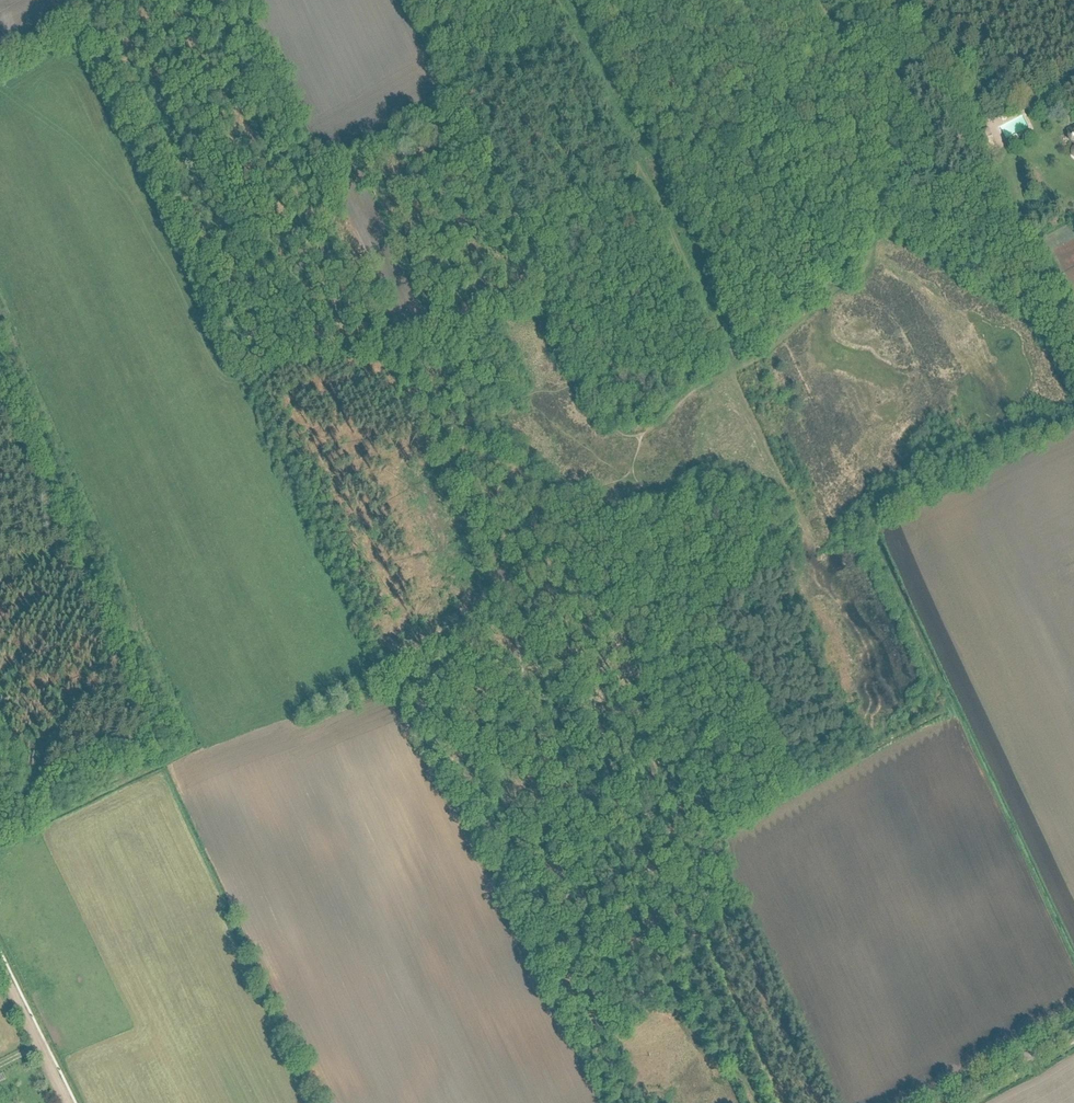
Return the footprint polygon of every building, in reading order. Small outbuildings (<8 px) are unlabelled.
[(984,155),(996,149),(997,149),(988,129),(975,136),(984,155)] [(994,140),(1000,144),(1004,138),(998,134),(994,140)] [(1063,241),(1073,288),(1073,238),(1063,241)]
